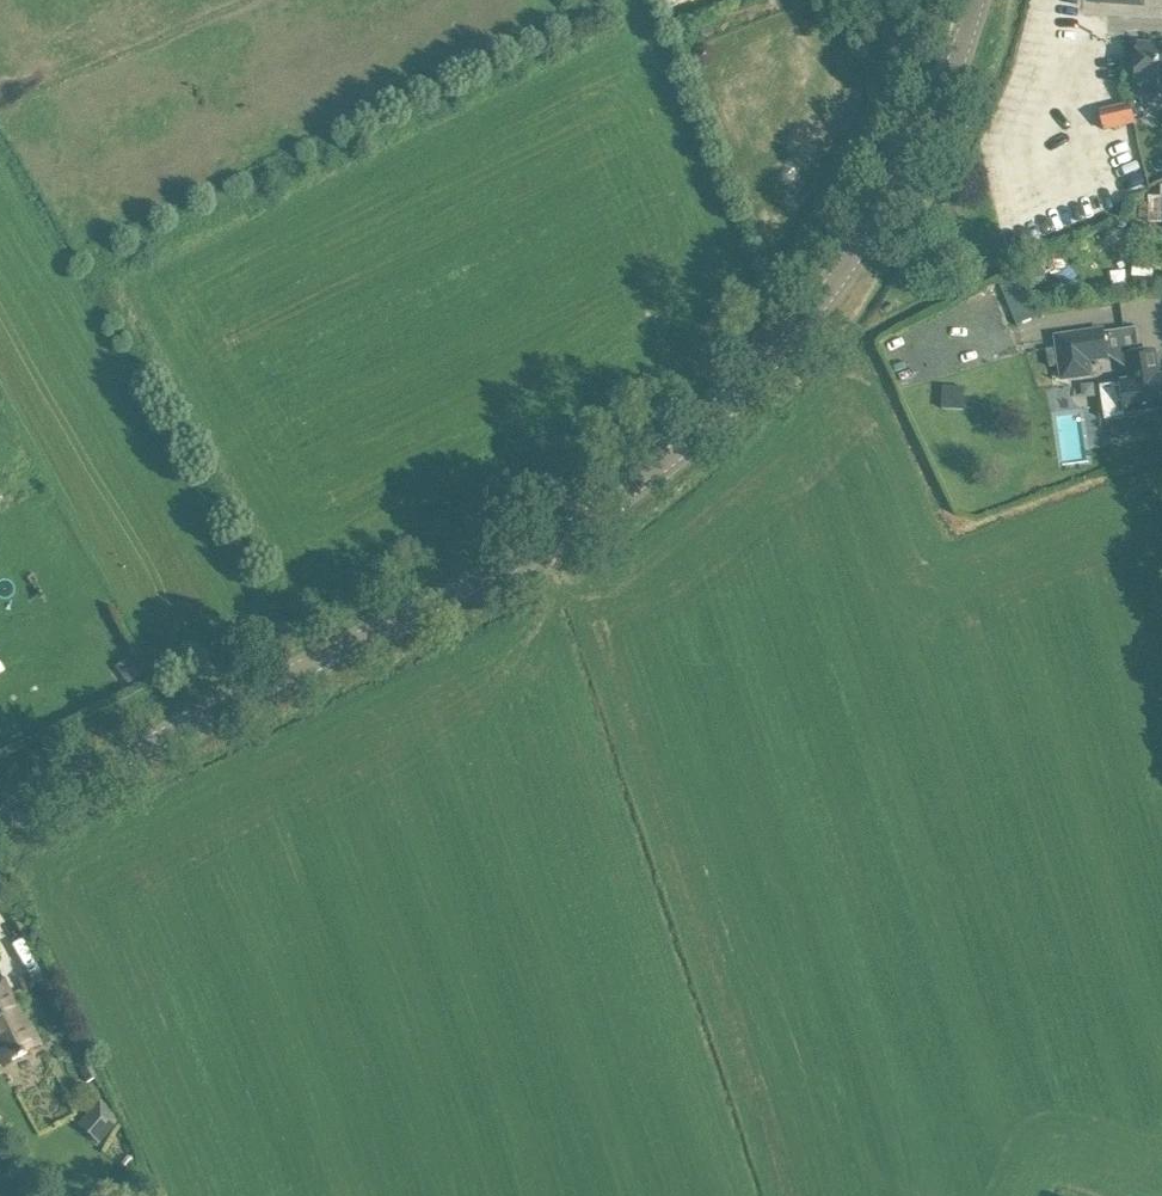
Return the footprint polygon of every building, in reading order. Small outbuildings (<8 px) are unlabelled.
[(1136,82),(1157,84),(1156,100),(1161,100),(1161,46),(1139,45),(1136,82)] [(1131,104),(1099,111),(1103,129),(1135,122),(1131,104)] [(1161,185),(1160,196),(1149,196),(1149,223),(1161,223),(1161,185)] [(1043,269),(1030,271),(1032,285),(1045,283),(1043,269)] [(1021,272),(998,281),(1016,325),(1039,316),(1021,272)] [(1049,288),(1043,294),(1051,303),(1058,297),(1049,288)] [(1107,358),(1104,329),(1056,336),(1058,348),(1047,350),(1049,368),(1060,366),(1062,378),(1090,374),(1089,360),(1107,358)] [(1158,377),(1155,351),(1126,355),(1130,381),(1122,382),(1127,417),(1146,414),(1146,419),(1161,417),(1160,412),(1161,412),(1161,376),(1158,377)] [(943,386),(942,404),(962,405),(963,387),(943,386)] [(127,655),(113,666),(125,682),(139,672),(127,655)] [(37,1045),(28,1026),(25,1027),(0,978),(0,1056),(3,1062),(37,1045)] [(83,1065),(75,1069),(83,1084),(91,1080),(83,1065)] [(98,1099),(82,1116),(106,1136),(119,1119),(98,1099)]
